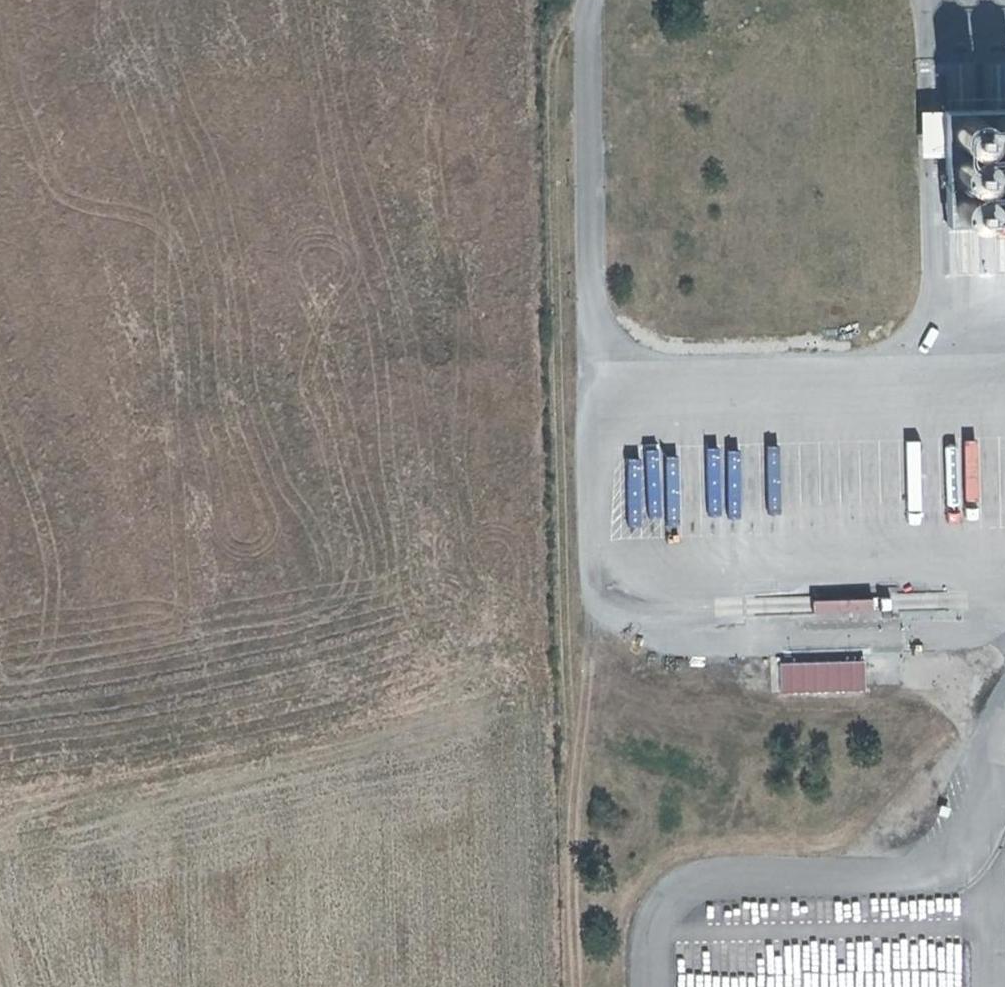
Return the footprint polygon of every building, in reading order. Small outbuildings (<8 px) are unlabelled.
[(943,109),(945,221),(1004,220),(1004,108),(943,109)] [(863,689),(862,656),(773,658),(773,690),(863,689)]
